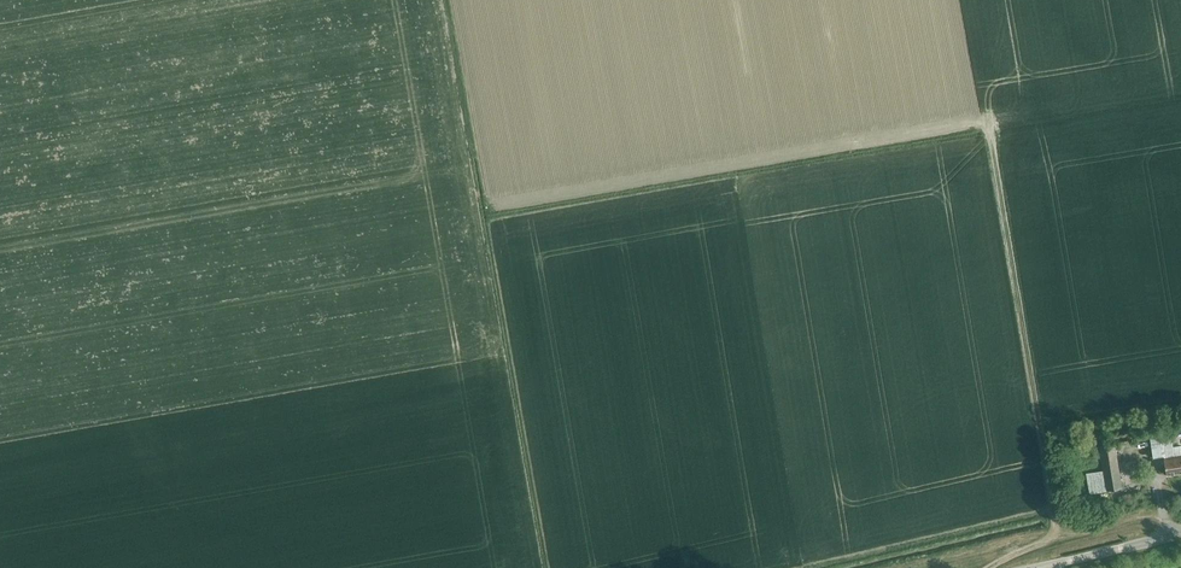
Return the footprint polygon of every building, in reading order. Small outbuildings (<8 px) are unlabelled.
[(1154,456),(1164,454),(1167,474),(1180,472),(1180,444),(1173,445),(1171,433),(1151,436),(1154,456)] [(1086,471),(1089,493),(1122,487),(1115,440),(1100,442),(1105,468),(1086,471)] [(1095,447),(1089,447),(1091,462),(1097,461),(1095,447)]
